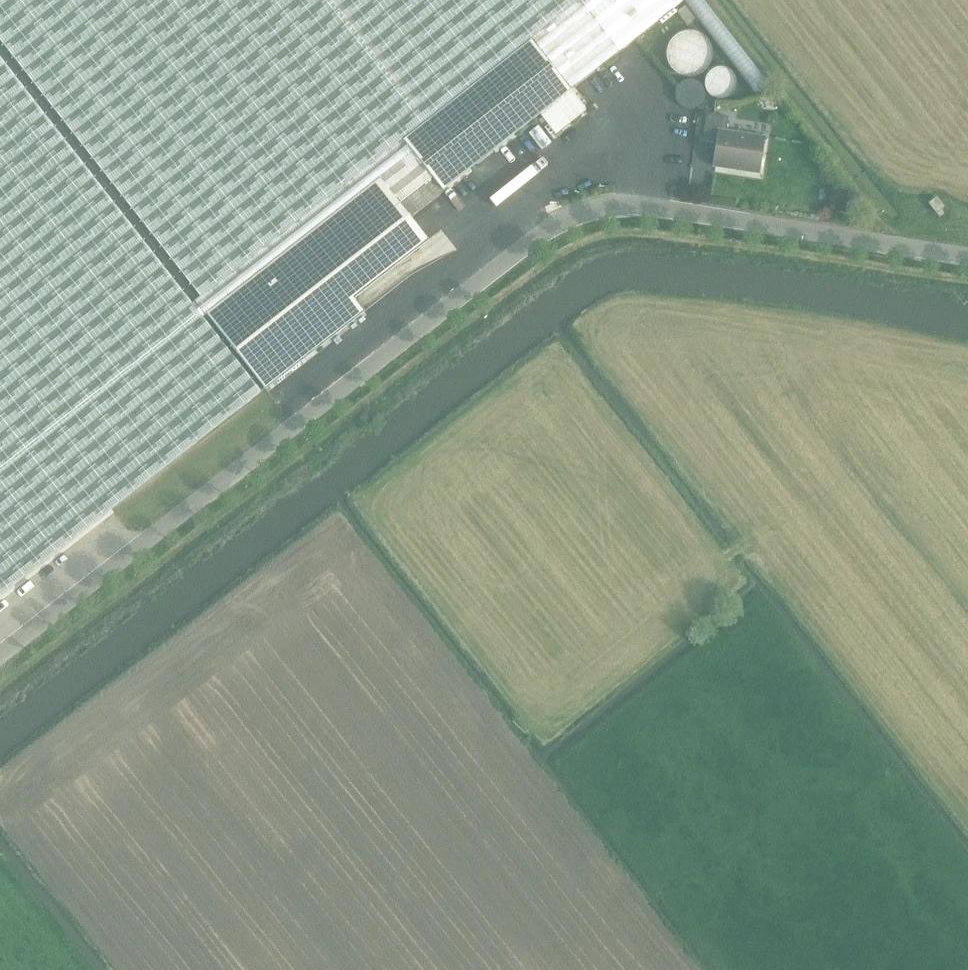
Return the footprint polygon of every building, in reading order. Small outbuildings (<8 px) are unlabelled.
[(404,140),(437,114),(582,0),(0,0),(0,39),(202,297),(404,140)] [(572,90),(683,2),(681,0),(582,0),(437,114),(404,140),(433,178),(443,190),(541,114),(572,90)] [(696,19),(686,6),(678,12),(688,25),(696,19)] [(433,178),(404,140),(202,297),(194,304),(0,56),(0,598),(263,392),(204,317),(207,314),(381,179),(400,204),(433,178)] [(588,110),(572,90),(541,114),(557,134),(588,110)] [(717,143),(713,166),(728,168),(729,165),(759,169),(764,136),(726,131),(728,117),(706,114),(702,141),(717,143)] [(541,149),(551,142),(538,125),(529,132),(541,149)] [(429,241),(400,204),(381,179),(207,314),(266,390),(365,312),(355,299),(429,241)] [(936,197),(928,203),(936,213),(944,207),(936,197)]
